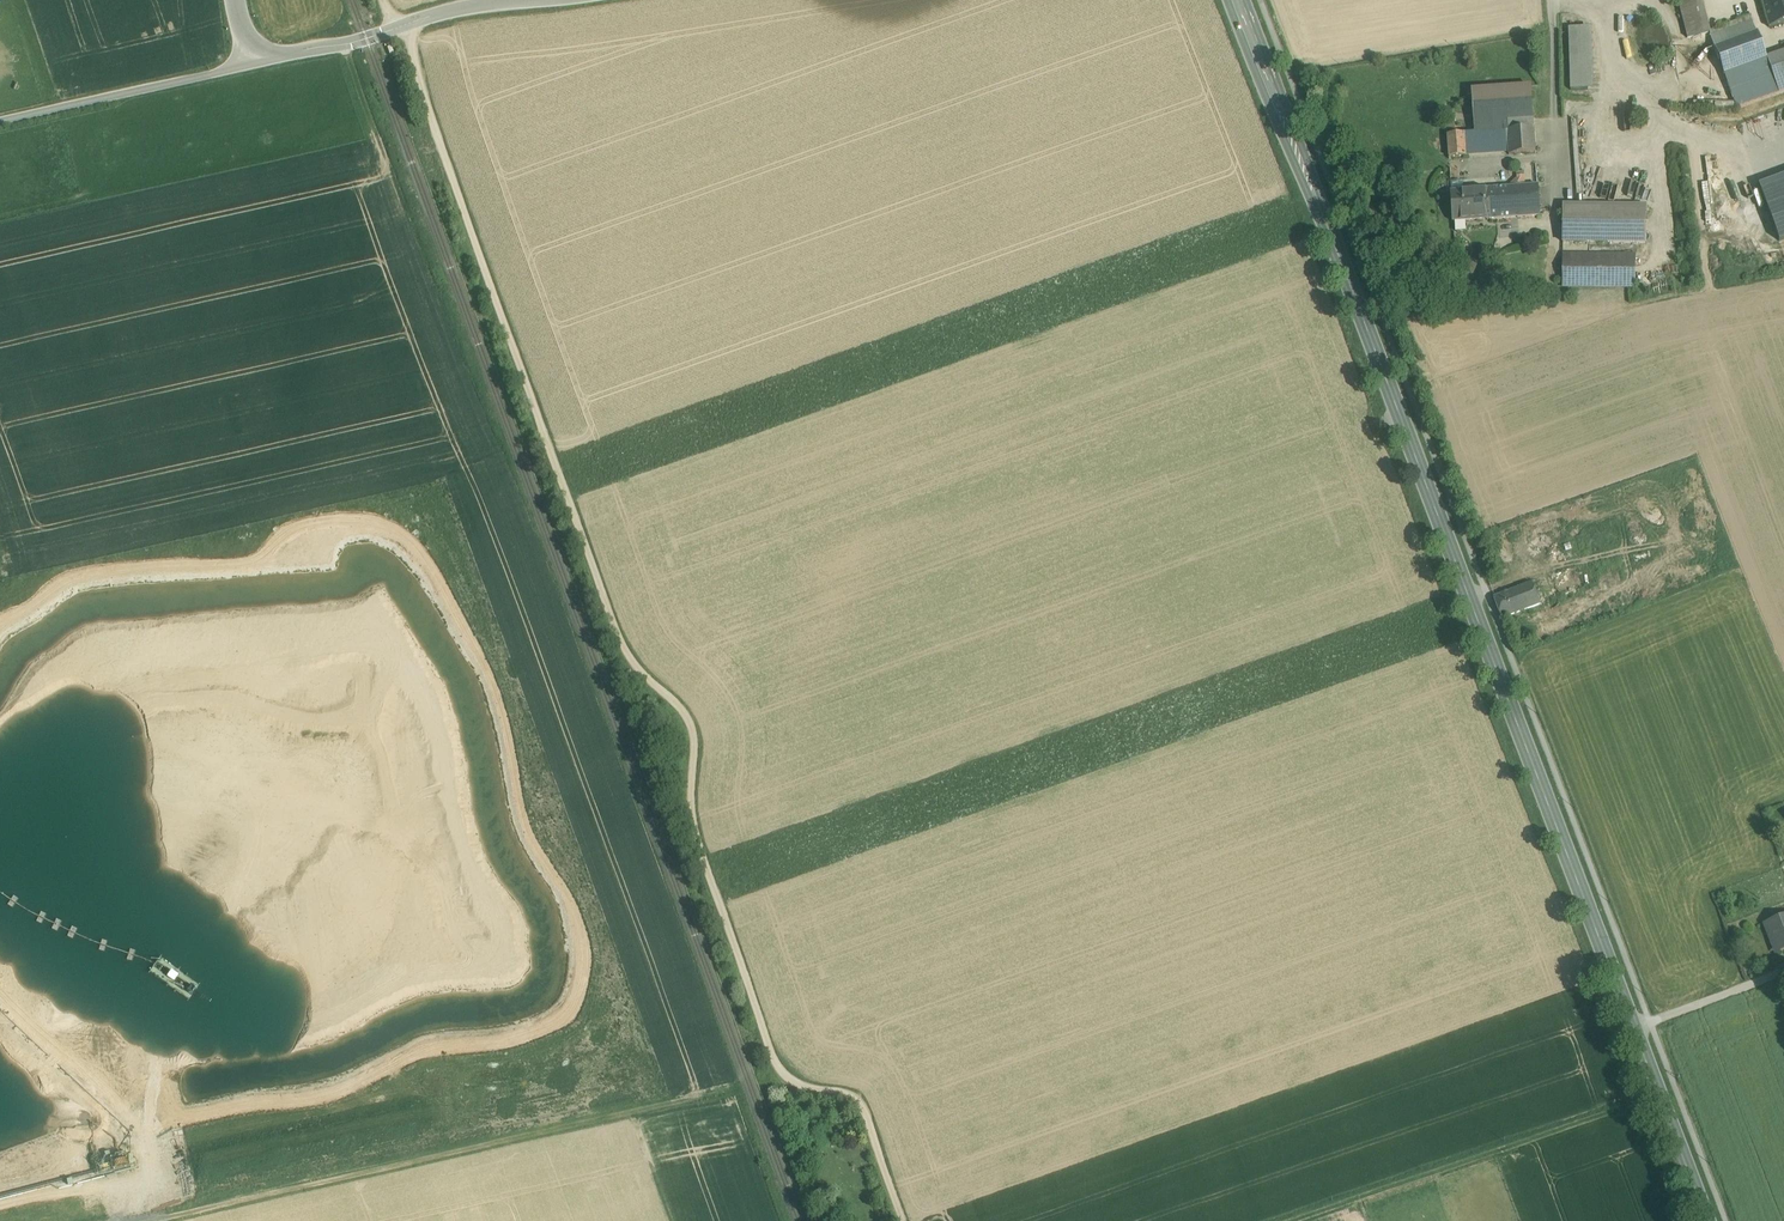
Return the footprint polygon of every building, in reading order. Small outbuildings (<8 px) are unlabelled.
[(1700,0),(1678,0),(1688,37),(1708,31),(1700,0)] [(1769,27),(1783,23),(1783,0),(1762,0),(1769,27)] [(1752,20),(1710,36),(1714,47),(1756,31),(1752,20)] [(1569,89),(1592,88),(1590,26),(1567,27),(1569,89)] [(1756,31),(1714,47),(1724,74),(1767,59),(1767,58),(1757,31),(1756,31)] [(1748,83),(1730,91),(1736,107),(1783,90),(1783,52),(1767,58),(1767,59),(1773,74),(1748,83)] [(1767,59),(1724,74),(1730,91),(1748,83),(1773,74),(1767,59)] [(1531,86),(1471,90),(1474,133),(1507,130),(1534,129),(1531,86)] [(1534,129),(1507,130),(1509,153),(1509,155),(1536,153),(1534,129)] [(1474,133),(1464,133),(1466,156),(1509,153),(1507,130),(1474,133)] [(1464,133),(1448,135),(1449,157),(1466,156),(1464,133)] [(1536,162),(1516,163),(1518,187),(1538,185),(1536,162)] [(1518,187),(1489,189),(1491,219),(1540,216),(1538,185),(1518,187)] [(1489,189),(1451,191),(1453,222),(1491,219),(1489,189)] [(1763,197),(1782,247),(1783,247),(1783,189),(1763,197)] [(1646,207),(1563,206),(1563,242),(1646,243),(1646,207)] [(1636,255),(1563,255),(1562,285),(1635,286),(1636,255)] [(1532,583),(1513,590),(1521,611),(1540,604),(1532,583)] [(1513,590),(1494,597),(1502,619),(1521,611),(1513,590)] [(1764,924),(1775,954),(1783,950),(1783,916),(1764,924)]
